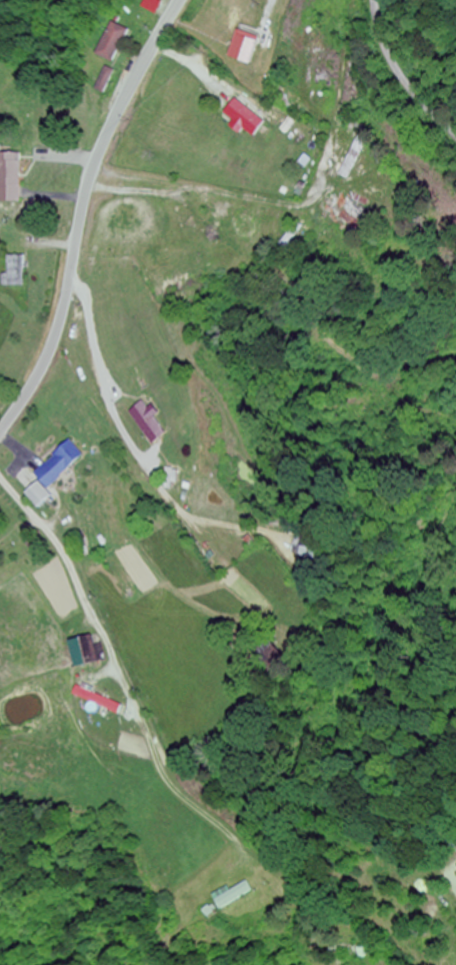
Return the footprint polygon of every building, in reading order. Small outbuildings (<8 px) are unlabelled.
[(276,27),(266,23),(265,25),(253,21),(239,63),(262,70),(276,27)] [(100,55),(115,64),(133,31),(118,23),(100,55)] [(321,86),(321,103),(330,103),(330,77),(316,77),(316,86),(321,86)] [(222,114),(252,139),(265,124),(235,99),(222,114)] [(21,204),(22,152),(0,152),(0,203),(21,204)] [(354,195),(343,206),(332,195),(320,207),(346,233),(369,210),(354,195)] [(217,257),(239,247),(228,219),(223,221),(217,208),(208,212),(214,228),(206,231),(217,257)] [(9,257),(9,288),(27,288),(27,257),(9,257)] [(169,437),(152,402),(137,409),(154,444),(169,437)] [(54,496),(49,490),(87,458),(73,441),(36,472),(44,481),(28,494),(41,508),(54,496)] [(325,560),(330,540),(306,534),(301,554),(325,560)] [(74,669),(98,664),(92,636),(68,641),(74,669)] [(251,895),(247,882),(211,893),(215,906),(251,895)]
